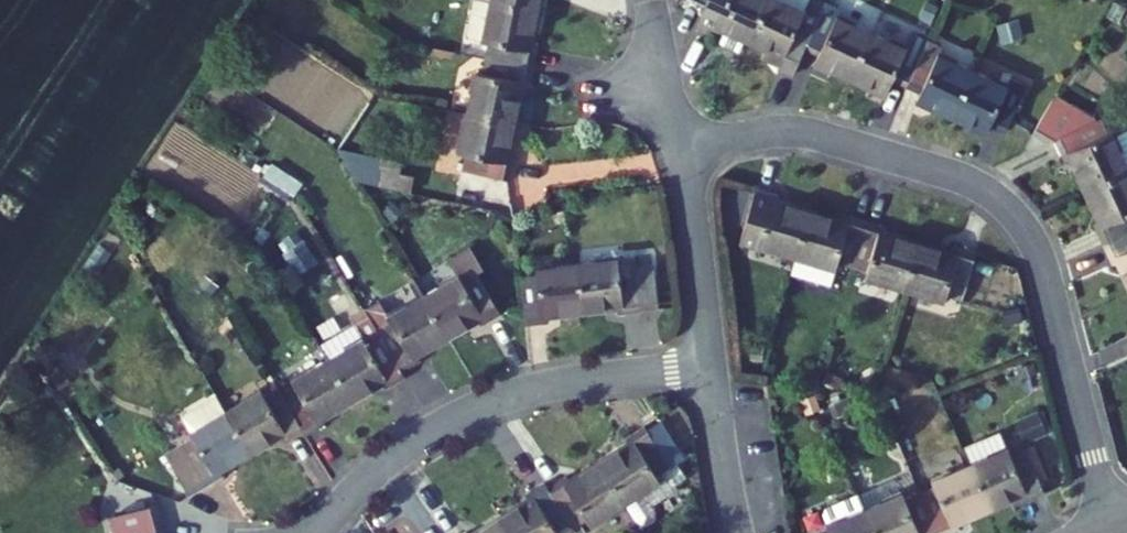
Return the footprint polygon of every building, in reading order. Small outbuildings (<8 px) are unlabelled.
[(488,43),(484,58),(534,68),(538,46),(533,45),(541,11),(490,0),(481,42),(488,43)] [(490,0),(541,11),(543,0),(489,0),(490,0)] [(703,11),(717,18),(714,25),(749,42),(768,0),(708,0),(703,11)] [(785,0),(768,0),(749,42),(784,58),(779,68),(795,75),(806,49),(828,3),(823,0),(810,0),(805,10),(785,0)] [(841,9),(828,3),(806,49),(818,55),(815,62),(851,79),(873,32),(838,15),(841,9)] [(907,47),(873,32),(851,79),(886,95),(893,80),(907,87),(929,40),(914,33),(907,47)] [(943,47),(929,40),(907,87),(920,93),(917,100),(952,116),(974,68),(941,52),(943,47)] [(475,71),(467,113),(518,123),(525,90),(529,91),(534,68),(484,58),(481,73),(475,71)] [(1008,84),(974,68),(952,116),(988,133),(992,126),(1006,132),(1027,85),(1011,78),(1008,84)] [(465,156),(462,171),(512,181),(516,159),(511,158),(518,123),(467,113),(458,155),(465,156)] [(1055,140),(1065,161),(1071,158),(1085,191),(1126,171),(1126,134),(1123,126),(1107,133),(1101,119),(1055,140)] [(145,169),(238,219),(264,171),(170,121),(145,169)] [(379,171),(378,176),(412,182),(413,177),(379,171)] [(1085,191),(1100,221),(1094,224),(1104,245),(1126,234),(1126,171),(1085,191)] [(378,176),(376,188),(409,195),(412,182),(378,176)] [(779,194),(757,188),(743,236),(758,240),(756,247),(796,259),(811,211),(777,201),(779,194)] [(844,221),(811,211),(796,259),(836,270),(839,263),(854,267),(868,221),(846,214),(844,221)] [(889,227),(868,221),(854,267),(868,272),(866,279),(906,290),(920,243),(888,233),(889,227)] [(1104,245),(1114,267),(1120,264),(1126,281),(1126,234),(1104,245)] [(953,252),(920,243),(906,290),(946,302),(948,295),(963,300),(977,252),(955,246),(953,252)] [(302,244),(288,252),(297,266),(310,258),(302,244)] [(619,258),(577,263),(583,312),(617,307),(618,314),(641,311),(635,263),(620,265),(619,258)] [(652,261),(635,263),(641,311),(658,309),(652,261)] [(520,277),(526,325),(549,322),(549,316),(583,312),(577,263),(536,268),(537,275),(520,277)] [(459,276),(424,296),(449,338),(478,321),(482,327),(502,315),(477,274),(463,282),(459,276)] [(370,318),(403,373),(423,362),(419,356),(449,338),(424,296),(391,315),(383,301),(366,311),(370,318)] [(363,338),(329,359),(355,403),(383,386),(386,390),(406,378),(403,373),(370,318),(356,326),(363,338)] [(295,386),(282,394),(304,431),(308,437),(327,425),(324,421),(355,403),(329,359),(292,380),(295,386)] [(262,391),(227,412),(252,453),(281,436),(285,443),(304,431),(282,394),(280,389),(266,397),(262,391)] [(219,397),(183,418),(192,433),(227,412),(219,397)] [(1014,416),(1024,439),(1048,429),(1038,406),(1014,416)] [(166,456),(190,498),(224,478),(221,471),(252,453),(227,412),(192,433),(190,434),(193,440),(166,456)] [(629,445),(599,463),(625,505),(661,482),(658,477),(665,473),(671,469),(645,427),(625,440),(629,445)] [(964,447),(970,462),(991,508),(1021,495),(1024,502),(1046,492),(1026,446),(1012,453),(1002,430),(964,447)] [(920,492),(938,532),(953,532),(962,529),(959,522),(991,508),(970,462),(931,479),(934,486),(920,492)] [(568,476),(548,488),(571,524),(575,530),(588,521),(591,526),(625,505),(599,463),(571,481),(568,476)] [(674,487),(665,473),(658,477),(661,482),(625,505),(639,526),(651,518),(652,507),(650,503),(674,487)] [(499,518),(509,532),(558,532),(571,524),(548,488),(545,483),(526,496),(528,500),(499,518)] [(867,507),(860,492),(827,507),(825,512),(829,523),(827,524),(829,531),(825,532),(878,532),(867,507)] [(867,507),(878,532),(938,532),(920,492),(906,498),(903,492),(867,507)] [(158,505),(111,518),(115,532),(166,532),(158,505)] [(499,518),(475,532),(509,532),(499,518)]
